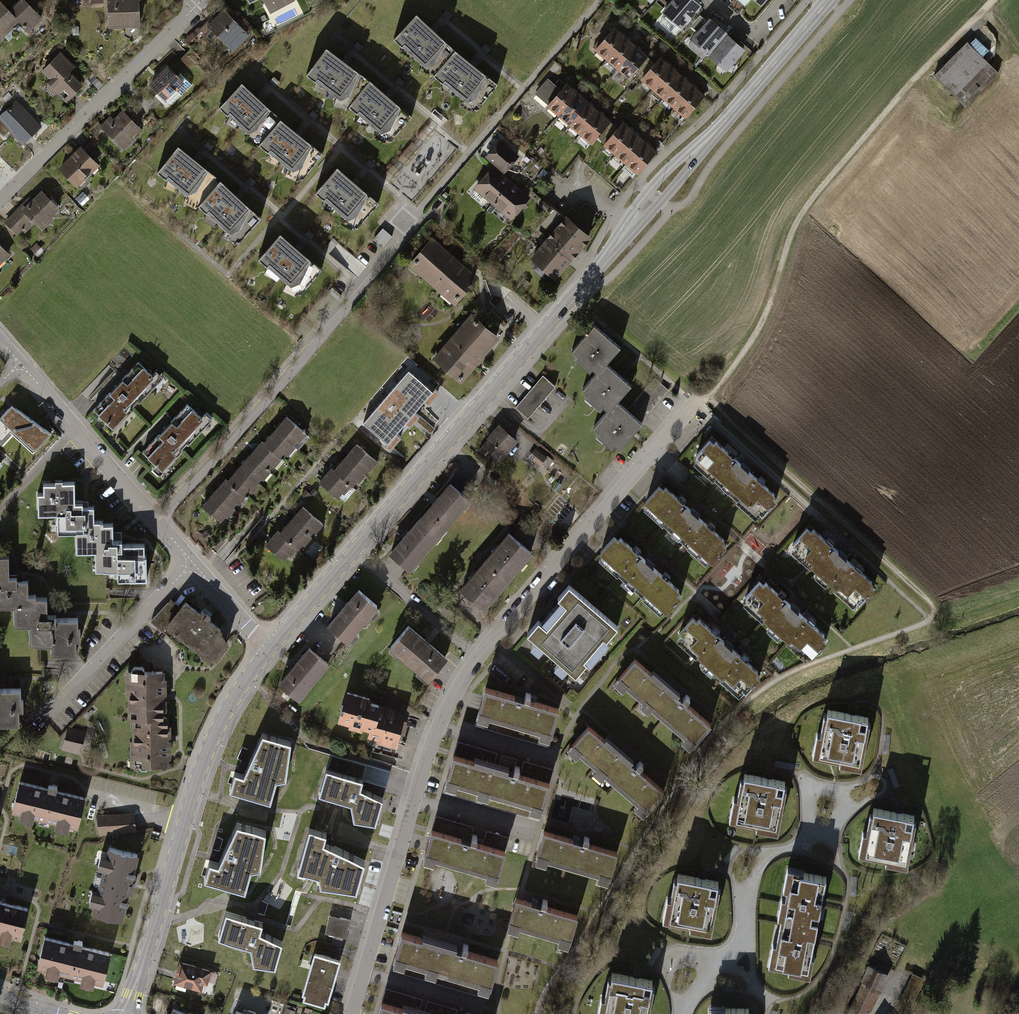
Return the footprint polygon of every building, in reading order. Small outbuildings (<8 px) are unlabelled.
[(26,0),(18,0),(9,9),(0,0),(0,39),(18,22),(28,32),(43,18),(26,0)] [(108,27),(140,25),(139,0),(107,0),(108,27)] [(294,0),(262,0),(269,13),(294,0)] [(696,0),(672,0),(662,12),(682,29),(702,5),(696,0)] [(227,50),(247,32),(224,7),(204,25),(227,50)] [(432,25),(415,10),(392,35),(433,71),(455,46),(438,31),(441,28),(437,25),(434,23),(432,25)] [(728,33),(710,17),(691,39),(709,55),(728,33)] [(626,36),(614,26),(594,50),(606,59),(626,36)] [(746,49),(728,34),(709,56),(727,72),(746,49)] [(637,45),(626,36),(606,59),(617,69),(637,45)] [(933,76),(965,107),(999,73),(967,42),(933,76)] [(343,57),(324,44),(305,71),(348,102),(368,76),(350,62),(352,59),(349,57),(345,54),(343,57)] [(649,55),(637,45),(617,69),(629,79),(649,55)] [(471,60),(455,46),(433,71),(476,106),(497,80),(478,65),(481,62),(477,59),(474,56),(471,60)] [(75,66),(61,51),(41,70),(50,78),(46,82),(47,83),(45,85),(55,94),(57,92),(65,101),(68,98),(69,100),(75,95),(73,93),(83,84),(70,71),(75,66)] [(672,65),(661,56),(640,79),(652,89),(672,65)] [(175,91),(183,82),(176,75),(165,64),(148,83),(165,101),(175,91)] [(683,75),(672,65),(652,89),(663,98),(683,75)] [(190,85),(178,73),(176,75),(183,82),(175,91),(179,95),(190,85)] [(694,84),(683,75),(663,98),(674,108),(694,84)] [(386,91),(368,76),(348,102),(390,138),(411,112),(392,97),(395,94),(392,91),(388,88),(386,91)] [(534,93),(547,104),(565,84),(559,79),(554,84),(547,78),(534,93)] [(257,96),(240,80),(218,105),(258,142),(280,116),(263,101),(266,98),(262,95),(260,93),(257,96)] [(577,92),(566,82),(565,84),(547,104),(546,106),(557,115),(577,92)] [(706,94),(694,84),(674,108),(686,118),(706,94)] [(589,101),(577,92),(557,115),(569,125),(589,101)] [(42,125),(16,99),(0,114),(0,133),(3,136),(8,131),(22,144),(27,139),(42,125)] [(600,111),(589,101),(569,125),(580,135),(600,111)] [(141,128),(123,109),(113,118),(110,115),(108,117),(99,126),(123,150),(136,138),(133,135),(141,128)] [(612,121),(600,111),(580,135),(592,144),(612,121)] [(296,130),(280,116),(258,142),(301,176),(322,150),(303,135),(306,132),(301,128),(299,127),(296,130)] [(635,131),(623,121),(603,145),(615,155),(635,131)] [(646,140),(635,131),(615,155),(626,164),(646,140)] [(519,156),(500,139),(485,157),(504,174),(519,156)] [(658,150),(646,140),(626,164),(637,174),(658,150)] [(84,148),(80,145),(57,167),(77,187),(100,164),(94,159),(102,151),(92,141),(84,148)] [(194,158),(177,144),(156,170),(197,203),(219,178),(201,162),(203,160),(199,156),(197,155),(194,158)] [(352,177),(336,163),(314,188),(356,224),(378,199),(359,183),(362,179),(359,176),(355,174),(352,177)] [(512,181),(493,165),(473,188),(492,204),(512,181)] [(236,193),(219,178),(197,203),(238,241),(260,215),(242,199),(245,196),(240,192),(238,191),(236,193)] [(531,197),(512,181),(492,204),(511,220),(531,197)] [(29,197),(3,222),(17,235),(22,230),(25,233),(35,223),(42,230),(54,218),(52,216),(60,208),(42,190),(32,199),(29,197)] [(567,215),(546,239),(571,260),(592,237),(567,215)] [(384,226),(375,237),(384,244),(392,232),(384,226)] [(295,244),(279,230),(257,255),(299,291),(321,266),(301,249),(304,246),(302,244),(298,241),(295,244)] [(479,276),(432,236),(407,265),(454,305),(479,276)] [(546,239),(529,258),(536,263),(532,268),(544,279),(548,274),(555,280),(571,260),(546,239)] [(0,244),(0,264),(10,254),(0,244)] [(531,283),(523,277),(517,285),(524,291),(531,283)] [(500,338),(471,313),(432,359),(460,383),(477,364),(479,365),(480,364),(485,359),(483,357),(500,338)] [(607,335),(595,325),(573,350),(598,372),(607,362),(620,347),(607,335)] [(120,381),(93,410),(107,422),(103,427),(110,434),(134,408),(132,407),(137,401),(139,403),(163,377),(156,371),(152,374),(138,362),(120,381)] [(623,376),(607,362),(598,372),(584,388),(608,409),(617,400),(631,384),(623,376)] [(432,392),(408,371),(362,424),(387,445),(384,448),(389,452),(401,438),(396,434),(404,424),(409,428),(420,417),(415,412),(423,403),(428,407),(439,394),(435,389),(432,392)] [(555,386),(543,375),(515,408),(528,419),(555,386)] [(628,409),(617,400),(608,409),(594,425),(620,448),(643,422),(641,421),(628,409)] [(168,424),(143,452),(156,464),(152,469),(160,476),(183,450),(182,448),(187,443),(189,445),(212,419),(205,413),(202,416),(188,404),(168,424)] [(11,405),(0,417),(0,420),(12,430),(34,451),(51,433),(11,405)] [(287,416),(275,429),(294,446),(298,441),(300,443),(308,434),(287,416)] [(0,443),(12,430),(0,420),(0,443)] [(518,441),(499,424),(486,438),(488,439),(482,446),(500,461),(518,441)] [(296,447),(294,446),(275,429),(264,442),(272,450),(282,459),(287,454),(289,456),(296,447)] [(763,513),(782,493),(715,433),(697,453),(763,513)] [(262,441),(251,453),(269,470),(273,465),(275,467),(282,459),(272,450),(264,442),(262,441)] [(346,456),(365,473),(369,469),(370,470),(378,462),(357,443),(346,456)] [(549,453),(538,445),(529,456),(549,472),(555,465),(545,457),(549,453)] [(271,472),(269,470),(251,453),(239,467),(258,483),(262,478),(264,480),(271,472)] [(367,475),(365,473),(346,456),(338,465),(334,470),(342,477),(342,478),(352,486),(353,487),(358,482),(359,483),(367,475)] [(260,485),(258,483),(239,467),(228,480),(236,487),(236,488),(246,497),(251,492),(253,493),(260,485)] [(342,477),(334,470),(331,468),(324,476),(319,482),(338,498),(343,493),(345,494),(352,486),(342,478),(342,477)] [(214,491),(233,508),(237,503),(239,505),(246,497),(236,488),(236,487),(228,480),(226,478),(214,491)] [(733,540),(664,478),(642,503),(712,564),(733,540)] [(103,532),(102,525),(102,522),(94,522),(93,508),(82,508),(82,504),(74,504),(74,483),(62,483),(62,480),(55,480),(55,484),(37,485),(38,515),(57,515),(57,533),(76,533),(103,532)] [(449,483),(418,519),(440,537),(470,502),(449,483)] [(314,488),(310,492),(315,496),(318,492),(314,488)] [(312,495),(306,489),(301,495),(308,500),(312,495)] [(235,509),(233,508),(214,491),(202,505),(221,521),(226,516),(228,518),(235,509)] [(291,519),(311,536),(315,531),(316,533),(324,524),(303,506),(295,515),(291,519)] [(312,538),(311,536),(291,519),(284,527),(280,532),(288,540),(287,540),(298,549),(299,550),(303,545),(305,546),(312,538)] [(418,519),(388,554),(409,573),(440,537),(418,519)] [(878,581),(810,522),(790,545),(859,604),(878,581)] [(113,524),(102,525),(103,532),(76,533),(76,552),(96,552),(96,571),(117,570),(118,580),(147,580),(146,556),(144,556),(144,545),(122,545),(122,541),(113,541),(113,524)] [(664,613),(684,590),(617,529),(596,552),(664,613)] [(288,540),(280,532),(277,530),(270,538),(265,544),(284,561),(289,555),(291,557),(298,549),(287,540),(288,540)] [(508,533),(483,562),(509,583),(533,555),(508,533)] [(35,599),(35,596),(27,596),(27,582),(17,582),(17,578),(8,578),(8,557),(0,557),(0,608),(13,608),(35,607),(35,599)] [(483,562),(459,590),(484,612),(509,583),(483,562)] [(812,657),(832,634),(808,613),(763,574),(743,598),(812,657)] [(618,626),(569,584),(557,597),(565,603),(546,625),(538,619),(527,632),(576,675),(587,662),(583,659),(603,636),(607,639),(618,626)] [(377,605),(359,589),(329,624),(347,640),(377,605)] [(47,599),(35,599),(35,607),(13,608),(14,627),(29,627),(29,646),(51,646),(51,656),(77,655),(76,641),(80,640),(80,630),(78,630),(78,620),(56,620),(56,616),(47,616),(47,599)] [(168,624),(181,607),(172,599),(151,621),(163,631),(168,624)] [(200,613),(186,601),(181,607),(168,624),(210,657),(213,653),(217,656),(228,642),(222,632),(223,631),(209,619),(211,617),(202,610),(200,613)] [(744,691),(764,670),(699,611),(680,632),(744,691)] [(447,659),(408,626),(388,650),(427,683),(447,659)] [(327,662),(309,647),(280,682),(298,697),(327,662)] [(711,723),(635,660),(615,684),(691,747),(711,723)] [(149,719),(169,719),(169,717),(165,717),(165,712),(167,712),(167,679),(165,679),(165,671),(126,671),(126,697),(128,697),(128,720),(132,720),(149,720),(149,719)] [(558,708),(484,686),(475,717),(487,720),(488,715),(540,730),(539,734),(549,737),(558,708)] [(19,726),(19,711),(23,711),(23,701),(20,702),(20,690),(0,690),(0,726),(19,726)] [(338,720),(369,729),(367,735),(378,738),(377,741),(395,747),(404,717),(391,713),(392,709),(367,702),(368,698),(346,692),(338,720)] [(853,715),(821,709),(811,755),(855,763),(864,717),(853,715)] [(169,726),(169,719),(149,719),(149,720),(132,720),(132,741),(130,741),(130,767),(169,767),(169,759),(171,759),(171,726),(169,726)] [(633,760),(589,723),(567,749),(647,817),(669,791),(633,760)] [(67,729),(62,750),(80,755),(86,731),(69,726),(67,729)] [(291,743),(262,734),(243,776),(235,773),(229,790),(271,803),(277,782),(286,780),(291,743)] [(497,752),(456,740),(441,792),(539,821),(550,781),(554,769),(524,760),(520,771),(518,771),(519,766),(515,765),(517,758),(502,753),(499,763),(494,761),(497,752)] [(795,763),(775,759),(774,765),(793,768),(795,763)] [(893,767),(887,769),(894,787),(900,785),(893,767)] [(326,770),(319,796),(351,805),(354,822),(375,825),(383,800),(362,790),(364,781),(326,770)] [(785,781),(746,774),(737,818),(776,826),(785,781)] [(48,787),(18,780),(11,811),(19,813),(18,818),(32,822),(33,816),(55,822),(54,827),(68,831),(69,825),(77,827),(85,796),(56,789),(57,786),(48,784),(48,787)] [(916,818),(871,808),(860,856),(905,866),(916,818)] [(133,812),(96,815),(98,836),(136,832),(133,812)] [(473,826),(435,815),(423,859),(434,862),(435,858),(487,872),(486,878),(497,881),(510,837),(486,830),(482,843),(475,841),(477,835),(471,834),(473,826)] [(252,826),(237,822),(218,863),(209,861),(204,878),(245,890),(252,869),(261,867),(266,831),(252,826)] [(576,836),(547,827),(538,858),(612,879),(621,849),(576,836)] [(326,834),(309,828),(297,871),(318,876),(320,886),(356,891),(364,862),(324,843),(326,834)] [(740,847),(735,843),(723,858),(728,862),(740,847)] [(139,854),(108,846),(106,855),(101,854),(97,867),(102,868),(97,890),(92,889),(88,903),(94,904),(92,912),(123,920),(130,891),(133,892),(135,883),(132,883),(139,854)] [(825,873),(786,865),(767,961),(806,969),(825,873)] [(704,880),(675,874),(665,923),(708,932),(718,883),(704,880)] [(535,899),(518,894),(509,927),(571,944),(580,911),(535,899)] [(0,900),(0,940),(10,942),(11,936),(21,938),(29,907),(0,900)] [(853,912),(847,910),(843,929),(848,931),(853,912)] [(263,924),(225,913),(218,938),(249,949),(253,965),(275,968),(282,943),(260,933),(263,924)] [(350,920),(329,915),(325,933),(334,935),(332,943),(342,945),(344,938),(346,938),(350,920)] [(460,944),(407,928),(395,967),(489,995),(500,956),(460,944)] [(73,943),(44,936),(37,967),(46,969),(44,974),(58,977),(59,972),(81,978),(80,983),(94,986),(95,981),(103,983),(111,952),(82,945),(83,942),(74,940),(73,943)] [(661,948),(656,945),(646,962),(652,965),(661,948)] [(328,999),(341,956),(313,948),(301,990),(303,991),(302,996),(324,1003),(326,998),(328,999)] [(212,970),(180,961),(173,983),(202,991),(204,984),(208,985),(212,970)] [(868,964),(861,979),(862,980),(846,1013),(867,1013),(869,1009),(871,1010),(880,992),(881,993),(890,974),(868,964)] [(608,970),(598,1013),(645,1013),(653,980),(638,977),(608,970)] [(924,978),(913,972),(899,1002),(910,1008),(924,978)] [(385,997),(380,1013),(444,1013),(385,997)] [(224,1002),(217,1000),(214,1008),(222,1010),(224,1002)] [(297,1008),(287,1004),(283,1013),(295,1013),(297,1008)] [(710,1004),(710,1013),(749,1013),(749,1004),(710,1004)] [(172,1006),(169,1013),(193,1013),(172,1006)]
